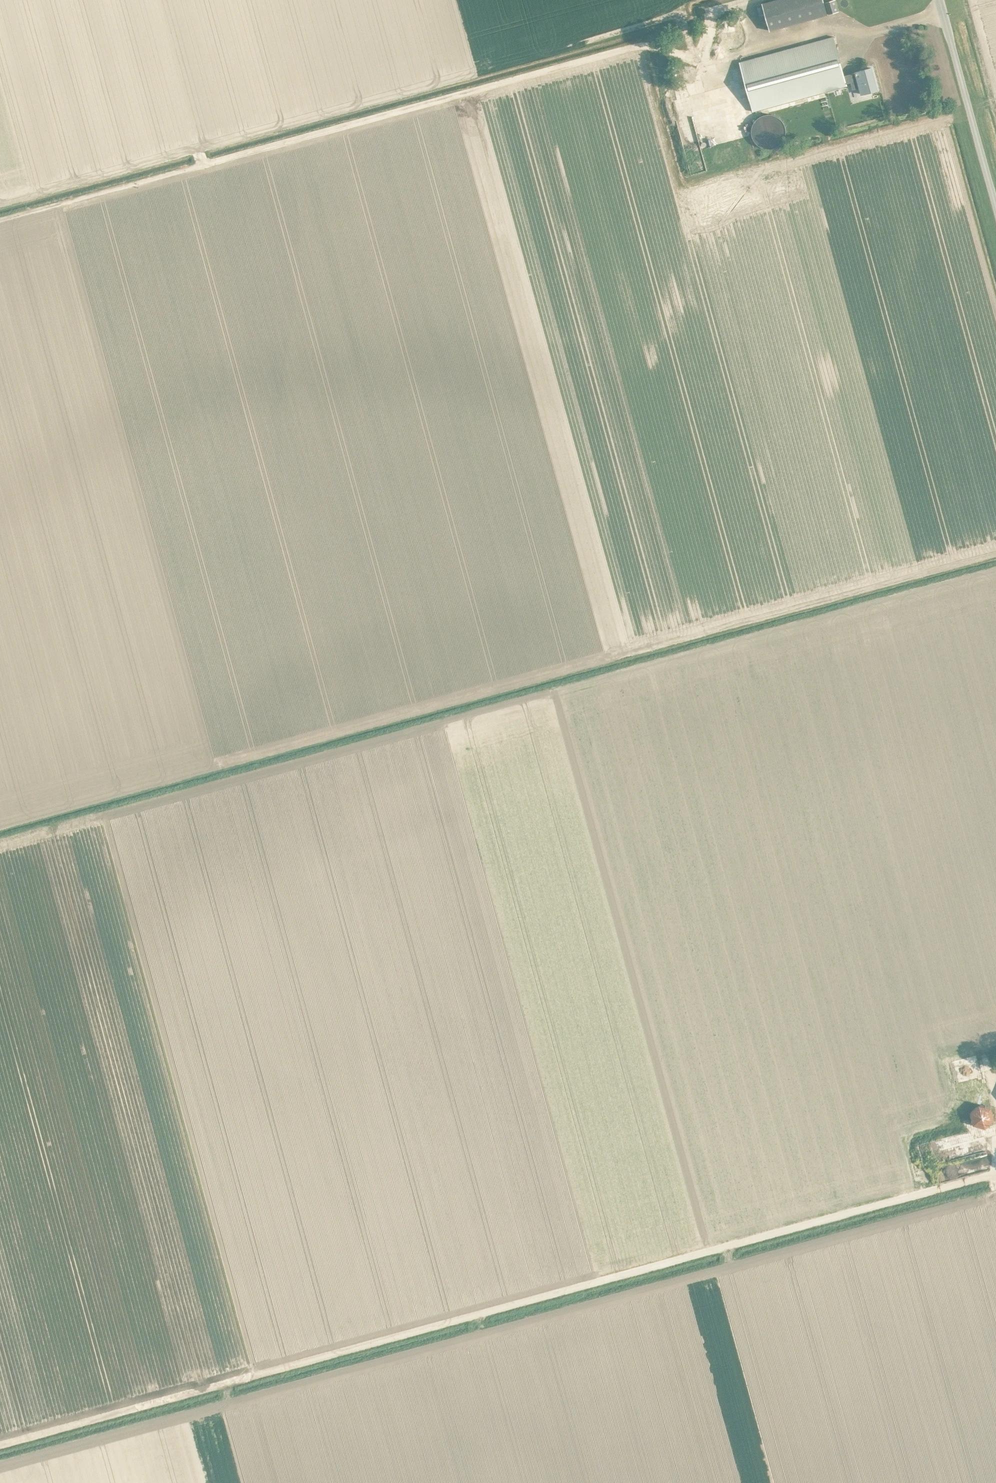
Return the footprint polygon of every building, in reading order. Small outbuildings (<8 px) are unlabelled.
[(822,0),(762,0),(759,1),(767,29),(826,13),(822,0)] [(826,13),(835,11),(832,0),(827,0),(823,1),(826,13)] [(844,83),(842,74),(831,36),(741,60),(754,108),(844,83)] [(853,71),(842,74),(844,82),(855,79),(859,92),(875,88),(869,66),(853,71)] [(975,1118),(978,1123),(986,1118),(974,1095),(957,1104),(966,1122),(975,1118)] [(961,1155),(928,1163),(931,1178),(964,1170),(961,1155)]
